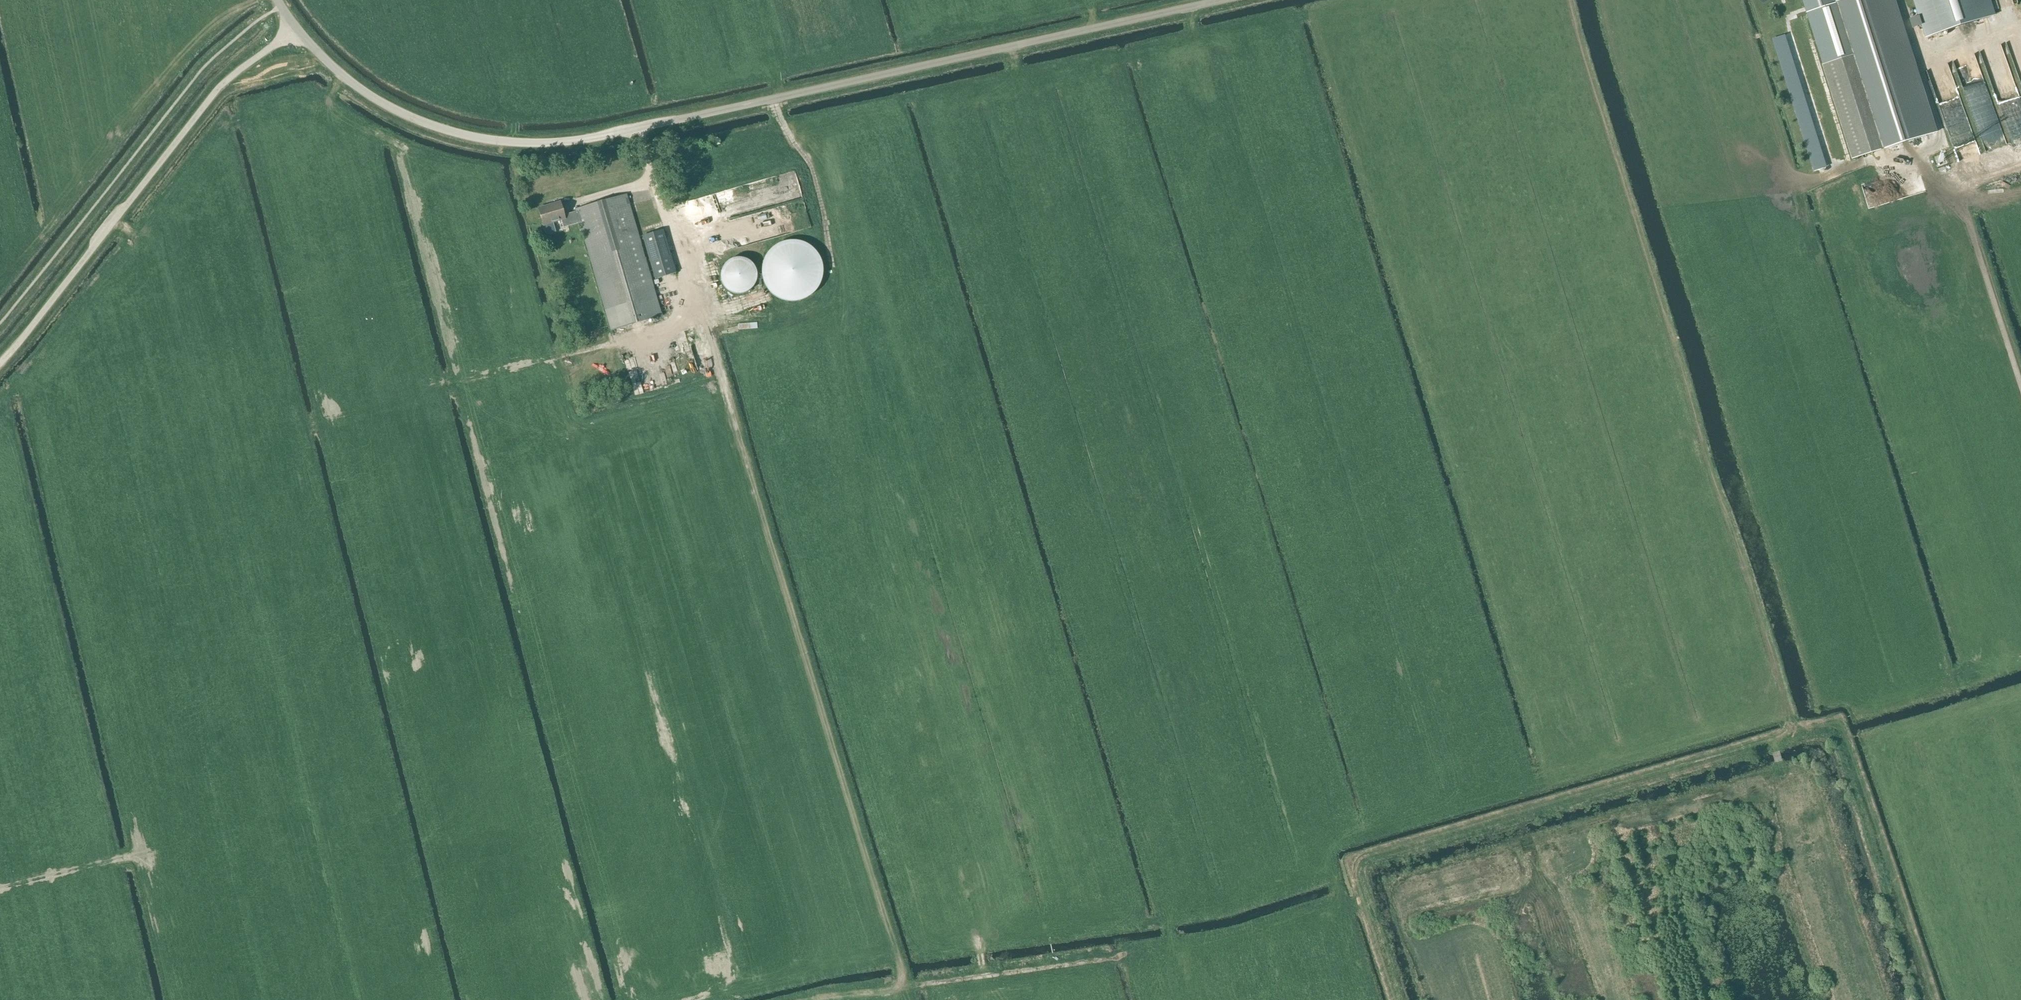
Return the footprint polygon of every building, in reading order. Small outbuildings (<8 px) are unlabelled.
[(1852,159),(1883,148),(1835,0),(1802,0),(1852,159)] [(1899,17),(1894,0),(1839,0),(1850,33),(1899,17)] [(1927,37),(1994,16),(1989,0),(1915,0),(1927,37)] [(662,316),(626,194),(575,209),(576,211),(563,215),(560,202),(538,209),(543,225),(561,220),(563,228),(579,223),(611,331),(662,316)] [(655,279),(675,273),(663,230),(642,236),(655,279)] [(810,246),(804,243),(797,241),(790,240),(783,242),(776,244),(771,249),(766,254),(763,261),(761,268),(762,275),(763,282),(767,288),(771,294),(777,298),(784,300),(791,301),(798,301),(804,298),(810,295),(815,290),(819,284),(821,277),(822,270),(821,264),(819,257),(815,251),(810,246)] [(727,289),(731,292),(736,294),(742,293),(747,291),(751,288),(755,283),(756,278),(756,272),(754,267),(751,263),(746,259),(741,258),(736,258),(731,259),(726,262),(723,266),(721,270),(720,276),(721,281),(723,286),(727,289)]
